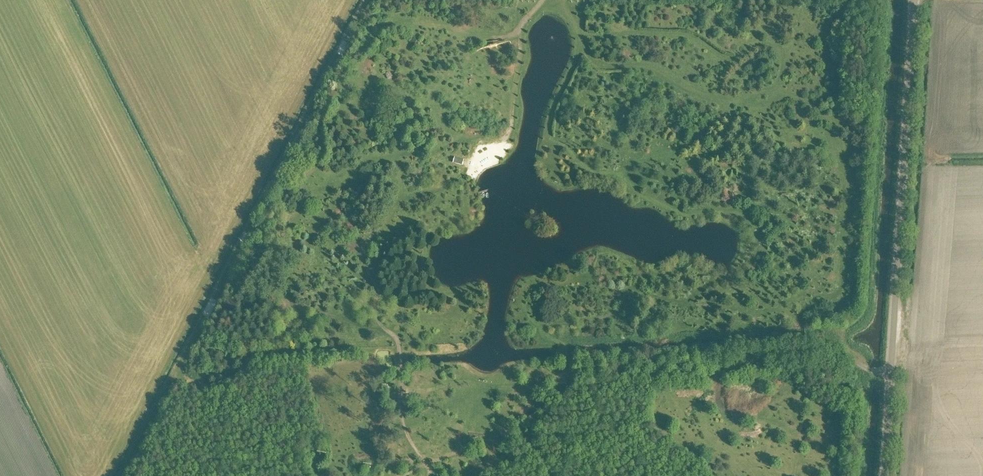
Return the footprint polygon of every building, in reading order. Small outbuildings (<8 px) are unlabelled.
[(452,166),(463,169),(464,163),(454,160),(452,166)]
